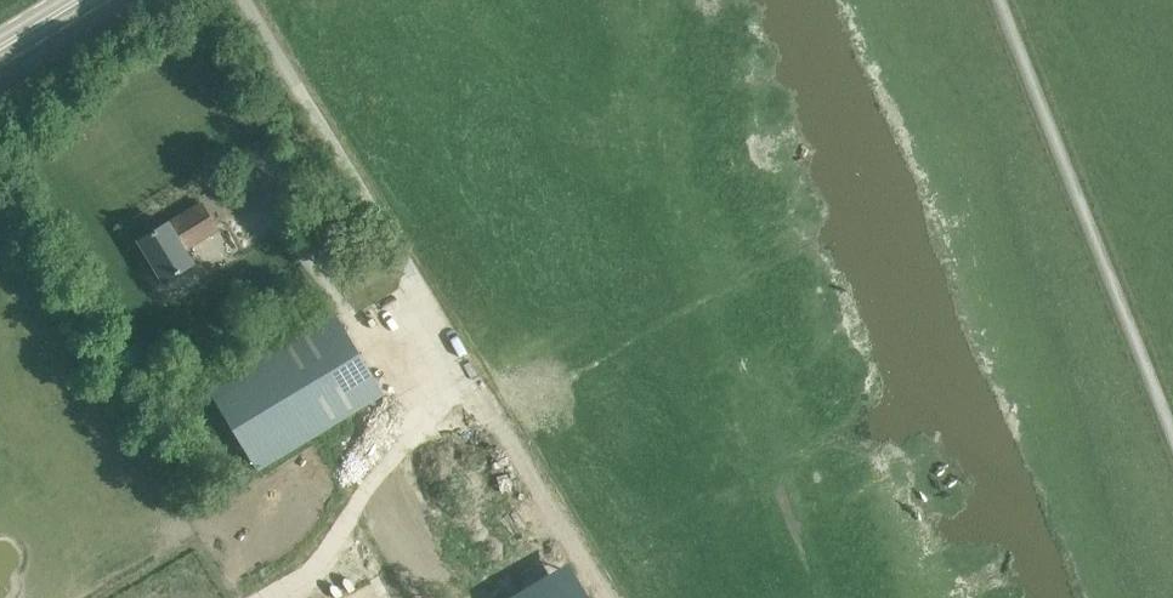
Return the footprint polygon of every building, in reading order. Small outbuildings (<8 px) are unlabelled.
[(220,232),(203,204),(139,241),(163,281),(192,264),(185,253),(220,232)] [(258,472),(385,394),(335,312),(208,389),(258,472)] [(183,395),(171,402),(176,411),(188,403),(183,395)] [(531,597),(590,597),(566,557),(522,583),(531,597)] [(522,583),(499,596),(500,597),(531,597),(522,583)]
